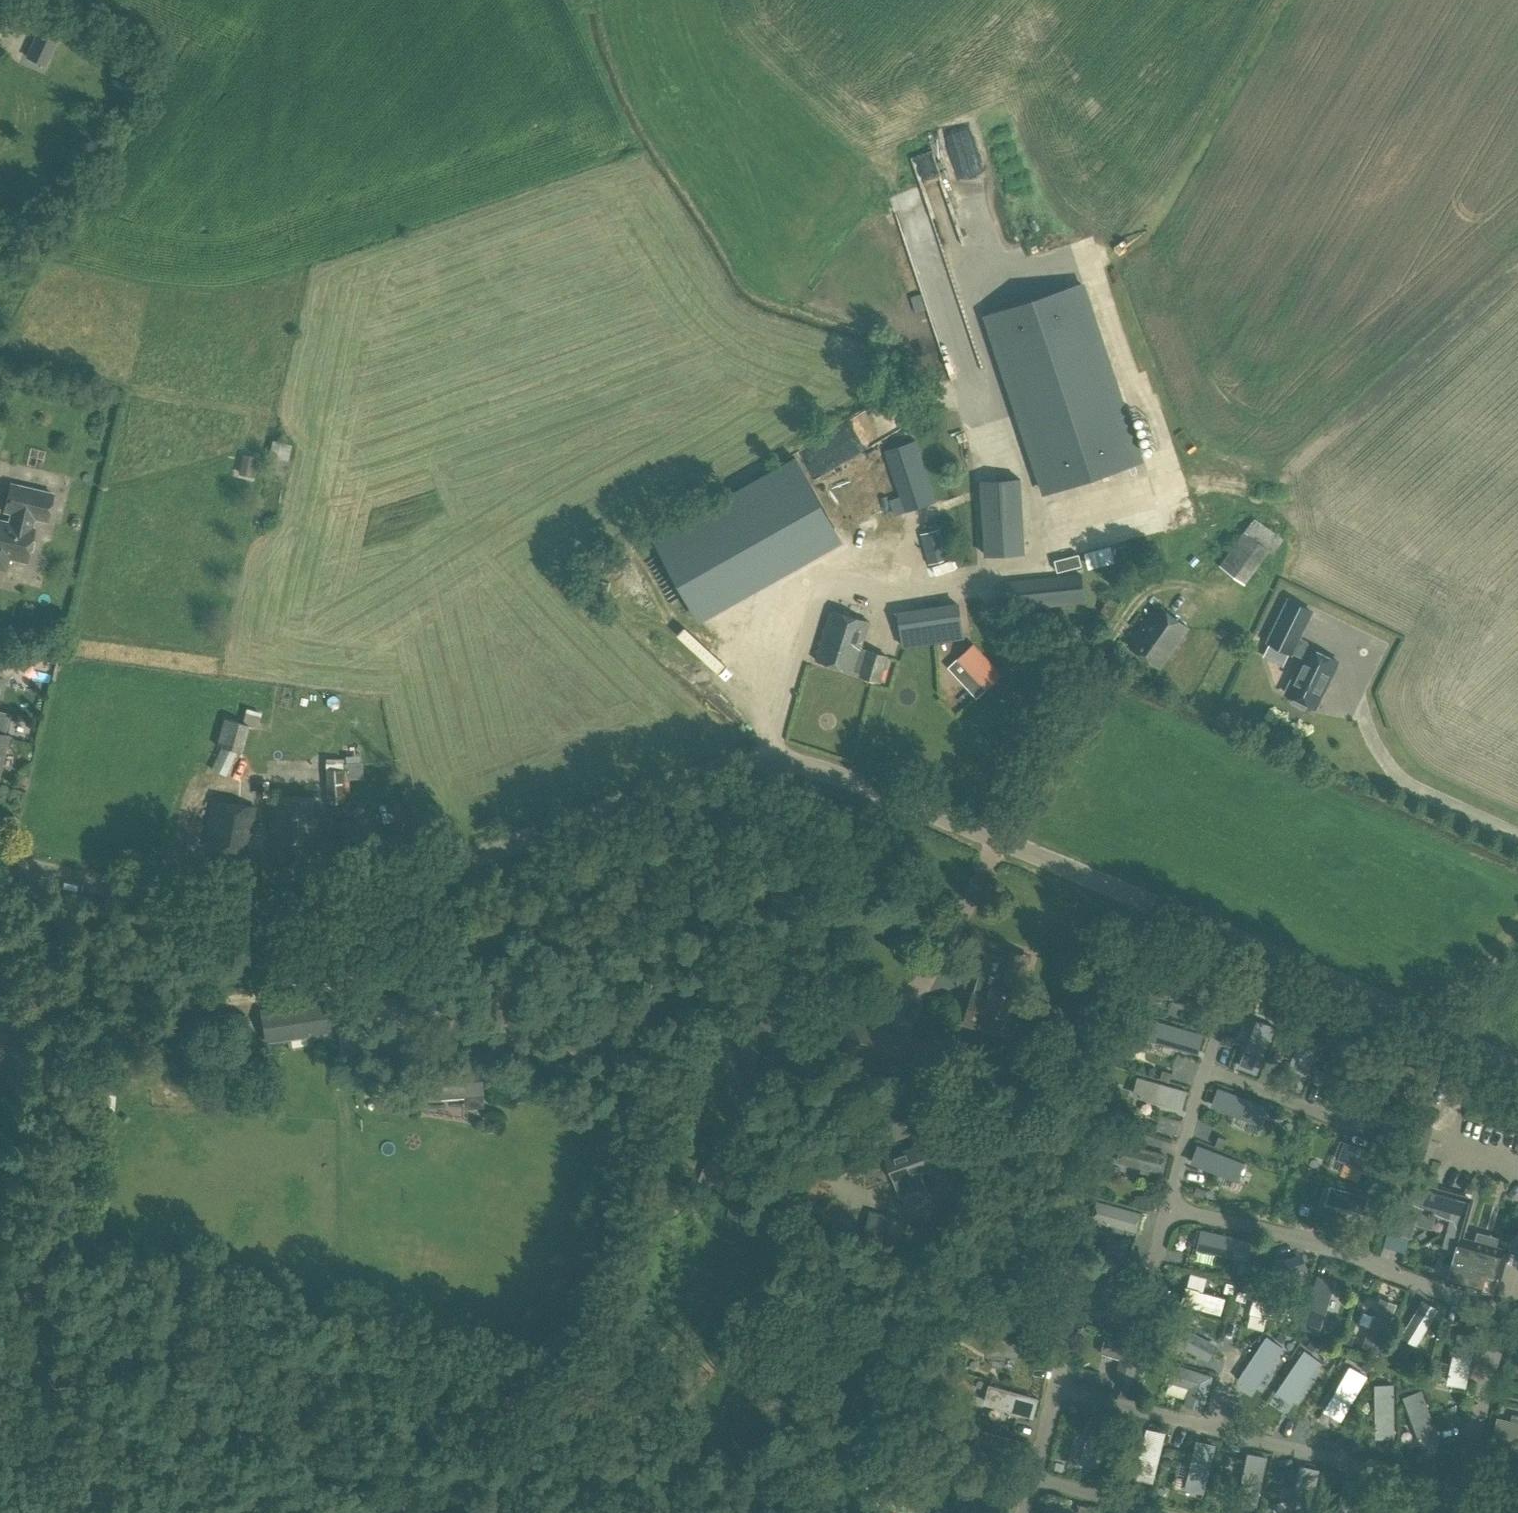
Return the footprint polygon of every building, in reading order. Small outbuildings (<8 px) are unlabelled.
[(5,23),(13,5),(2,0),(0,0),(0,20),(5,23)] [(62,29),(46,21),(29,57),(46,65),(62,29)] [(1083,287),(990,317),(1047,493),(1140,463),(1083,287)] [(917,440),(882,451),(897,498),(890,500),(895,516),(937,502),(917,440)] [(271,441),(264,473),(288,478),(294,446),(271,441)] [(1023,552),(1019,478),(981,479),(984,554),(1023,552)] [(6,570),(9,558),(26,562),(34,528),(32,528),(34,518),(46,521),(53,493),(11,484),(5,511),(12,513),(9,522),(0,520),(0,568),(6,570)] [(878,582),(894,527),(764,490),(755,523),(795,534),(788,557),(878,582)] [(1255,518),(1245,531),(1270,550),(1268,553),(1272,556),(1284,539),(1255,518)] [(941,527),(919,533),(928,565),(949,559),(941,527)] [(1237,531),(1213,567),(1240,585),(1265,549),(1237,531)] [(654,545),(637,611),(731,635),(747,569),(654,545)] [(1083,573),(998,582),(1001,612),(1086,604),(1083,573)] [(779,651),(799,587),(769,577),(749,641),(779,651)] [(1289,600),(1268,641),(1292,653),(1293,651),(1303,656),(1286,693),(1294,697),(1294,701),(1305,706),(1309,704),(1317,708),(1339,662),(1304,645),(1306,642),(1298,639),(1312,611),(1289,600)] [(1157,604),(1128,644),(1160,668),(1189,627),(1157,604)] [(958,605),(899,615),(904,647),(963,638),(958,605)] [(831,609),(816,659),(855,671),(855,670),(863,672),(863,675),(882,680),(889,656),(861,647),(870,621),(831,609)] [(974,640),(958,655),(985,684),(1001,669),(974,640)] [(7,737),(8,735),(7,734),(11,715),(0,713),(0,770),(7,737)] [(221,747),(211,769),(227,775),(238,751),(242,752),(249,724),(224,718),(217,746),(221,747)] [(346,770),(325,770),(326,803),(347,802),(346,770)] [(256,781),(255,797),(268,797),(269,782),(267,782),(267,781),(266,780),(266,778),(264,778),(263,777),(261,777),(260,777),(258,778),(257,778),(257,780),(256,780),(256,781)] [(270,800),(269,858),(313,859),(314,801),(270,800)] [(214,801),(207,846),(250,853),(256,809),(214,801)] [(972,994),(965,1020),(981,1025),(981,1026),(1006,1033),(1017,994),(1016,994),(1025,964),(1002,957),(993,987),(992,987),(989,999),(972,994)] [(1210,986),(1213,974),(1204,971),(1192,968),(1179,965),(1171,962),(1168,973),(1165,983),(1181,988),(1177,1003),(1191,1007),(1203,1011),(1207,998),(1210,986)] [(327,999),(257,1010),(262,1043),(332,1033),(327,999)] [(1148,1017),(1142,1037),(1156,1041),(1168,1045),(1183,1049),(1197,1053),(1203,1033),(1189,1029),(1175,1025),(1161,1021),(1148,1017)] [(1316,1019),(1312,1028),(1320,1031),(1324,1023),(1316,1019)] [(1245,1055),(1241,1066),(1257,1073),(1262,1061),(1266,1050),(1271,1038),(1275,1027),(1257,1020),(1252,1032),(1254,1033),(1250,1044),(1245,1055)] [(1228,1035),(1224,1044),(1231,1047),(1233,1044),(1234,1041),(1235,1038),(1228,1035)] [(1289,1073),(1284,1084),(1300,1091),(1305,1078),(1310,1065),(1315,1053),(1318,1044),(1301,1037),(1296,1051),(1297,1051),(1293,1061),(1289,1073)] [(1332,1091),(1328,1102),(1344,1109),(1349,1096),(1354,1083),(1359,1071),(1362,1062),(1344,1055),(1339,1068),(1341,1069),(1337,1079),(1332,1091)] [(482,1064),(422,1067),(425,1099),(484,1094),(482,1064)] [(1408,1064),(1405,1072),(1415,1076),(1418,1068),(1413,1066),(1408,1064)] [(1154,1076),(1156,1068),(1149,1066),(1147,1074),(1154,1076)] [(1317,1069),(1313,1079),(1320,1081),(1324,1072),(1317,1069)] [(1170,1080),(1173,1072),(1163,1070),(1160,1078),(1170,1080)] [(1185,1096),(1187,1090),(1175,1087),(1163,1083),(1151,1080),(1139,1076),(1134,1095),(1146,1099),(1158,1102),(1169,1105),(1181,1109),(1182,1109),(1185,1096)] [(1213,1104),(1212,1106),(1223,1110),(1234,1115),(1237,1115),(1245,1119),(1257,1124),(1262,1111),(1260,1111),(1262,1105),(1262,1104),(1248,1099),(1234,1093),(1220,1087),(1213,1104)] [(1273,1108),(1270,1116),(1277,1118),(1280,1110),(1273,1108)] [(1147,1119),(1145,1127),(1153,1130),(1156,1122),(1147,1119)] [(1212,1138),(1215,1125),(1203,1122),(1199,1134),(1212,1138)] [(1427,1143),(1432,1128),(1416,1123),(1413,1122),(1408,1138),(1419,1142),(1415,1154),(1423,1157),(1425,1150),(1424,1150),(1426,1143),(1427,1143)] [(1216,1145),(1215,1146),(1223,1148),(1227,1139),(1219,1136),(1216,1145)] [(920,1140),(881,1154),(900,1206),(927,1196),(919,1174),(930,1170),(927,1162),(936,1159),(929,1140),(921,1143),(920,1140)] [(1345,1141),(1339,1160),(1350,1163),(1361,1167),(1374,1171),(1385,1175),(1391,1156),(1380,1152),(1368,1149),(1356,1145),(1345,1141)] [(1123,1142),(1117,1162),(1130,1165),(1142,1169),(1141,1171),(1149,1174),(1151,1169),(1161,1172),(1166,1154),(1152,1150),(1144,1148),(1137,1146),(1123,1142)] [(1193,1161),(1192,1163),(1204,1167),(1217,1172),(1227,1175),(1238,1180),(1242,1167),(1240,1167),(1242,1161),(1234,1158),(1222,1153),(1211,1149),(1199,1145),(1193,1161)] [(1410,1177),(1413,1166),(1399,1161),(1396,1173),(1410,1177)] [(1388,1217),(1385,1230),(1388,1231),(1398,1234),(1408,1237),(1411,1238),(1415,1225),(1416,1221),(1431,1226),(1435,1214),(1451,1219),(1447,1233),(1443,1244),(1443,1246),(1443,1247),(1448,1248),(1451,1249),(1456,1251),(1453,1261),(1449,1272),(1446,1282),(1458,1286),(1471,1290),(1483,1293),(1495,1297),(1498,1285),(1501,1273),(1505,1261),(1508,1249),(1493,1245),(1495,1238),(1496,1237),(1491,1236),(1487,1235),(1479,1232),(1476,1240),(1460,1235),(1464,1222),(1468,1209),(1472,1197),(1456,1193),(1441,1188),(1426,1184),(1424,1183),(1417,1181),(1411,1179),(1396,1175),(1392,1190),(1396,1192),(1392,1204),(1388,1217)] [(1329,1195),(1326,1206),(1337,1208),(1349,1212),(1362,1215),(1374,1218),(1377,1208),(1379,1197),(1367,1194),(1355,1191),(1342,1188),(1331,1185),(1329,1195)] [(1197,1186),(1194,1194),(1204,1198),(1206,1190),(1201,1188),(1197,1186)] [(1135,1195),(1135,1207),(1153,1207),(1153,1195),(1135,1195)] [(1094,1210),(1091,1220),(1104,1224),(1116,1227),(1115,1231),(1123,1233),(1123,1232),(1124,1229),(1135,1233),(1138,1222),(1141,1212),(1126,1208),(1112,1203),(1097,1199),(1094,1210)] [(1302,1205),(1299,1214),(1308,1216),(1310,1208),(1302,1205)] [(862,1209),(856,1235),(891,1243),(897,1218),(862,1209)] [(1325,1218),(1323,1229),(1330,1230),(1333,1220),(1325,1218)] [(1201,1229),(1197,1248),(1198,1249),(1210,1252),(1249,1261),(1254,1241),(1246,1240),(1201,1229)] [(1370,1253),(1389,1260),(1397,1236),(1378,1230),(1370,1253)] [(1428,1239),(1424,1232),(1417,1236),(1422,1243),(1428,1239)] [(1107,1243),(1104,1251),(1107,1252),(1112,1254),(1115,1255),(1127,1259),(1131,1249),(1126,1248),(1127,1242),(1121,1240),(1117,1239),(1115,1245),(1107,1243)] [(1405,1248),(1414,1261),(1426,1254),(1417,1241),(1405,1248)] [(1302,1247),(1260,1259),(1265,1277),(1307,1264),(1307,1262),(1302,1247)] [(1240,1268),(1239,1272),(1248,1274),(1250,1265),(1241,1262),(1240,1268)] [(1307,1305),(1298,1330),(1317,1336),(1322,1321),(1335,1283),(1331,1282),(1316,1277),(1315,1280),(1314,1282),(1310,1294),(1307,1305)] [(1227,1284),(1225,1292),(1233,1294),(1235,1288),(1236,1284),(1227,1282),(1227,1284)] [(1183,1300),(1182,1304),(1195,1308),(1208,1311),(1221,1315),(1226,1298),(1213,1294),(1203,1292),(1187,1287),(1185,1294),(1186,1295),(1184,1301),(1183,1300)] [(1245,1302),(1248,1292),(1239,1290),(1238,1296),(1237,1299),(1245,1302)] [(1255,1295),(1251,1312),(1270,1317),(1276,1319),(1290,1322),(1295,1305),(1282,1302),(1268,1299),(1255,1295)] [(1368,1295),(1359,1319),(1370,1323),(1361,1347),(1377,1353),(1395,1303),(1379,1297),(1379,1299),(1368,1295)] [(1180,1324),(1179,1328),(1192,1332),(1205,1335),(1218,1339),(1222,1324),(1209,1321),(1196,1317),(1183,1314),(1182,1318),(1183,1319),(1181,1325),(1180,1324)] [(1412,1348),(1408,1361),(1423,1365),(1428,1351),(1433,1336),(1438,1321),(1423,1316),(1421,1321),(1412,1348)] [(1282,1330),(1282,1332),(1290,1334),(1292,1326),(1284,1324),(1282,1330)] [(1440,1329),(1438,1337),(1448,1340),(1450,1331),(1440,1329)] [(1329,1330),(1325,1340),(1336,1344),(1340,1334),(1338,1333),(1329,1330)] [(992,1331),(990,1349),(1045,1353),(1046,1336),(992,1331)] [(1271,1332),(1266,1349),(1270,1350),(1269,1354),(1273,1355),(1271,1361),(1289,1366),(1290,1361),(1299,1364),(1301,1359),(1306,1361),(1311,1344),(1271,1332)] [(1451,1368),(1448,1383),(1466,1387),(1469,1372),(1472,1357),(1475,1347),(1477,1336),(1458,1332),(1455,1349),(1454,1353),(1452,1364),(1451,1368)] [(1104,1340),(1102,1347),(1104,1347),(1102,1353),(1121,1359),(1116,1377),(1131,1382),(1135,1370),(1139,1357),(1143,1345),(1131,1342),(1119,1338),(1108,1334),(1106,1340),(1104,1340)] [(974,1360),(989,1352),(981,1335),(966,1343),(974,1360)] [(1342,1335),(1339,1344),(1350,1349),(1351,1345),(1354,1339),(1348,1337),(1342,1335)] [(1162,1344),(1159,1354),(1167,1357),(1170,1346),(1162,1344)] [(1391,1346),(1385,1355),(1392,1360),(1398,1351),(1391,1346)] [(1147,1354),(1144,1364),(1154,1367),(1154,1366),(1156,1360),(1157,1357),(1147,1354)] [(1037,1363),(1024,1358),(1016,1377),(1030,1382),(1037,1363)] [(1170,1375),(1168,1381),(1172,1382),(1191,1387),(1187,1399),(1186,1403),(1186,1404),(1202,1409),(1205,1398),(1208,1386),(1212,1375),(1199,1371),(1186,1367),(1173,1364),(1171,1370),(1170,1370),(1169,1374),(1170,1375)] [(1308,1398),(1304,1412),(1306,1412),(1309,1413),(1308,1415),(1314,1416),(1314,1415),(1320,1416),(1320,1414),(1326,1395),(1341,1399),(1342,1392),(1346,1381),(1331,1376),(1316,1372),(1312,1385),(1308,1398)] [(1083,1375),(1081,1383),(1102,1388),(1104,1380),(1083,1375)] [(1294,1375),(1290,1390),(1302,1393),(1306,1378),(1299,1376),(1294,1375)] [(1127,1396),(1131,1383),(1123,1380),(1119,1394),(1127,1396)] [(992,1385),(987,1406),(997,1408),(1010,1412),(1022,1415),(1035,1418),(1038,1407),(1040,1397),(1028,1394),(1015,1391),(1003,1387),(992,1385)] [(1394,1385),(1375,1385),(1376,1397),(1376,1412),(1376,1425),(1376,1436),(1394,1436),(1394,1425),(1394,1412),(1394,1398),(1394,1385)] [(1142,1386),(1135,1390),(1139,1398),(1146,1394),(1142,1386)] [(1349,1386),(1344,1402),(1355,1405),(1360,1389),(1349,1386)] [(1256,1400),(1254,1405),(1275,1411),(1285,1413),(1289,1415),(1294,1400),(1282,1396),(1270,1393),(1259,1389),(1258,1392),(1257,1395),(1256,1394),(1255,1400),(1256,1400)] [(1421,1391),(1404,1397),(1408,1408),(1408,1409),(1412,1418),(1416,1428),(1419,1427),(1421,1435),(1419,1436),(1422,1444),(1437,1439),(1439,1438),(1434,1425),(1430,1414),(1426,1402),(1421,1391)] [(1087,1423),(1087,1406),(1055,1405),(1054,1422),(1087,1423)] [(1084,1449),(1081,1462),(1092,1465),(1099,1467),(1102,1455),(1106,1443),(1109,1431),(1112,1420),(1107,1418),(1096,1415),(1092,1427),(1089,1441),(1086,1450),(1084,1449)] [(1492,1445),(1505,1449),(1517,1452),(1517,1417),(1513,1415),(1511,1425),(1497,1421),(1495,1428),(1496,1429),(1492,1445)] [(981,1428),(976,1449),(987,1452),(999,1455),(1012,1458),(1025,1461),(1027,1451),(1030,1440),(1017,1437),(1005,1434),(992,1431),(981,1428)] [(1136,1464),(1133,1477),(1153,1482),(1157,1465),(1161,1449),(1165,1433),(1147,1428),(1144,1441),(1141,1452),(1138,1464),(1136,1464)] [(1188,1476),(1185,1488),(1204,1493),(1208,1477),(1211,1462),(1215,1446),(1198,1442),(1195,1453),(1192,1467),(1190,1477),(1188,1476)] [(1167,1446),(1165,1455),(1174,1457),(1175,1457),(1177,1449),(1177,1448),(1169,1446),(1167,1446)] [(1240,1489),(1237,1502),(1256,1506),(1259,1494),(1262,1482),(1264,1470),(1267,1458),(1250,1454),(1248,1464),(1247,1466),(1245,1478),(1242,1490),(1240,1489)] [(1222,1456),(1221,1465),(1228,1467),(1230,1458),(1222,1456)] [(1163,1463),(1162,1465),(1170,1467),(1172,1459),(1164,1458),(1163,1463)] [(1056,1462),(1054,1470),(1063,1473),(1063,1471),(1063,1470),(1064,1467),(1065,1464),(1056,1462)] [(1289,1512),(1309,1512),(1311,1506),(1314,1494),(1316,1482),(1319,1469),(1303,1465),(1300,1478),(1297,1490),(1294,1502),(1292,1501),(1289,1512)] [(1091,1470),(1087,1474),(1092,1480),(1098,1474),(1096,1472),(1093,1468),(1091,1470)] [(1274,1471),(1272,1479),(1280,1481),(1282,1472),(1274,1471)] [(1359,1506),(1362,1493),(1364,1481),(1353,1479),(1347,1478),(1345,1488),(1342,1500),(1340,1512),(1358,1512),(1359,1506)] [(1287,1488),(1270,1484),(1262,1512),(1281,1512),(1287,1488)] [(1371,1498),(1369,1509),(1379,1510),(1380,1500),(1381,1497),(1371,1495),(1371,1498)] [(1078,1512),(1086,1512),(1088,1506),(1081,1504),(1078,1512)]
